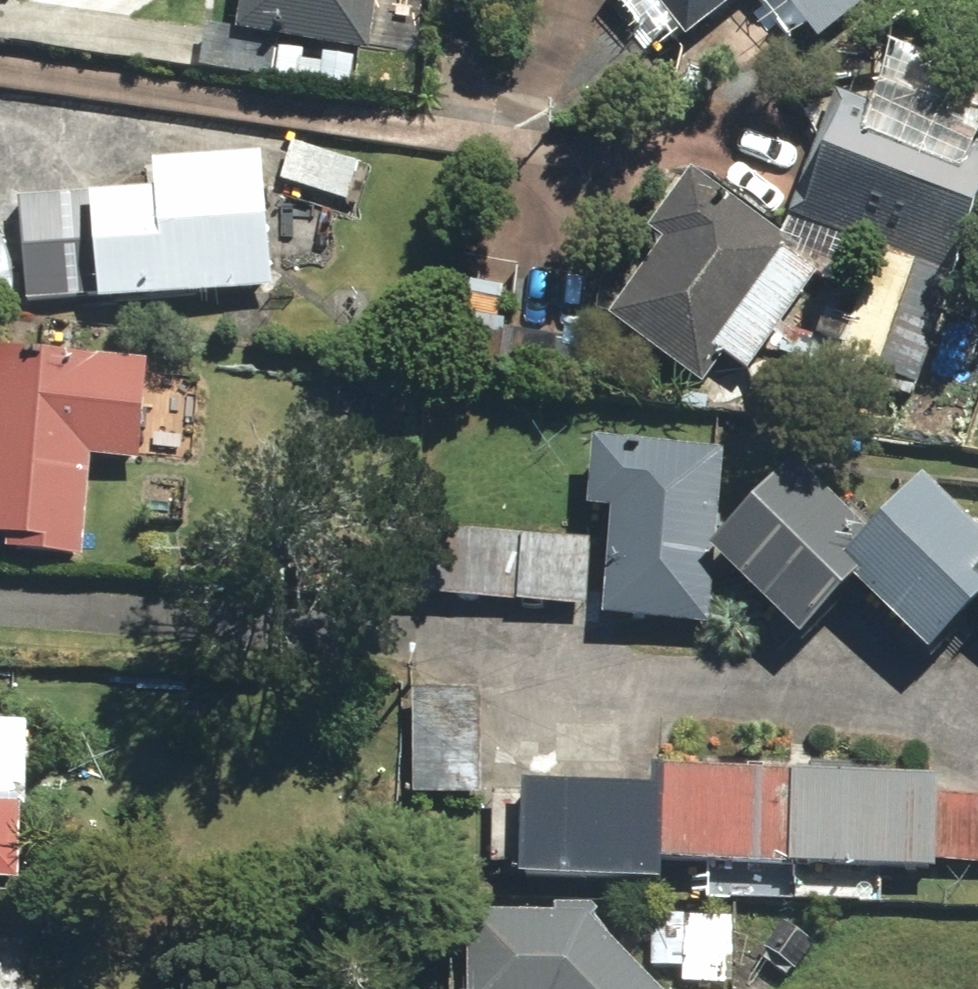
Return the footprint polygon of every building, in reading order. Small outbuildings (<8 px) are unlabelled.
[(242,36),(373,55),(381,0),(248,0),(242,36)] [(691,43),(744,0),(657,0),(691,43)] [(821,45),(877,0),(785,0),(821,45)] [(842,95),(794,217),(878,250),(836,356),(918,388),(977,236),(977,162),(971,179),(871,140),(882,111),(842,95)] [(362,161),(294,143),(283,182),(351,201),(362,161)] [(106,305),(280,290),(268,158),(159,168),(161,195),(105,200),(104,197),(20,204),(28,304),(106,297),(106,305)] [(806,251),(697,174),(655,233),(669,243),(613,322),(708,389),(730,359),(752,375),(822,276),(800,260),(806,251)] [(0,352),(0,540),(14,541),(13,555),(88,561),(97,460),(144,464),(152,364),(0,352)] [(714,629),(727,457),(600,447),(595,512),(616,514),(608,620),(714,629)] [(811,642),(861,589),(873,577),(857,562),(882,537),(807,466),(720,556),(811,642)] [(977,614),(977,525),(933,483),(882,537),(857,562),(873,577),(861,589),(934,659),(977,614)] [(590,611),(595,540),(433,529),(428,600),(590,611)] [(481,796),(480,693),(416,693),(417,796),(481,796)] [(23,882),(25,808),(28,808),(30,725),(0,725),(0,881),(23,882)] [(667,863),(796,866),(798,777),(659,773),(659,792),(657,862),(667,863)] [(940,870),(940,862),(942,798),(943,781),(798,777),(796,866),(940,870)] [(667,881),(667,863),(657,862),(659,792),(532,789),(532,793),(495,792),(493,865),(516,865),(516,877),(667,881)] [(942,798),(940,862),(977,863),(977,799),(942,798)] [(601,923),(602,910),(562,908),(561,921),(478,917),(476,988),(660,988),(601,923)] [(659,917),(656,968),(687,969),(686,982),(736,984),(739,920),(659,917)] [(823,944),(783,921),(758,963),(799,986),(823,944)]
